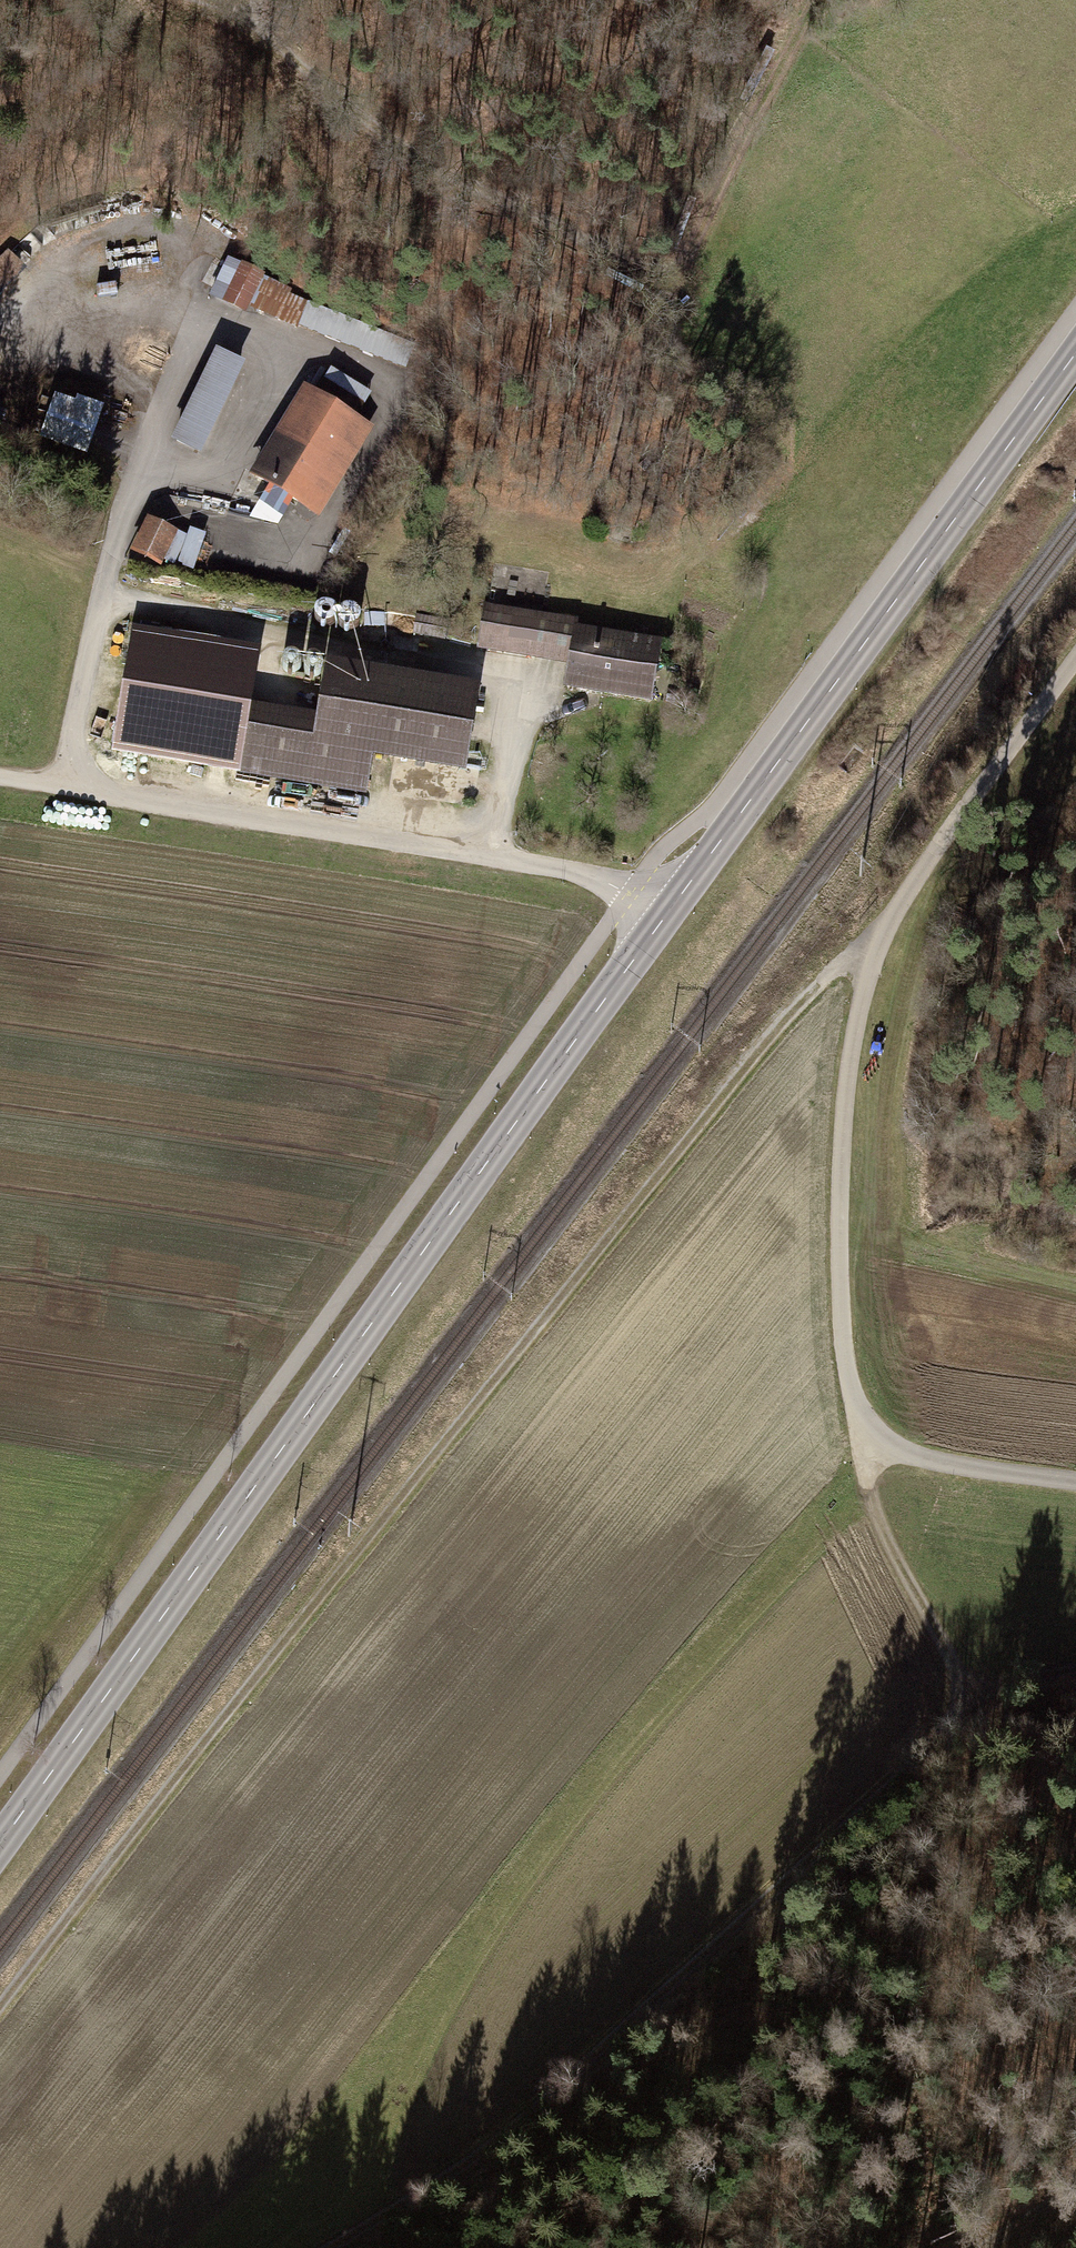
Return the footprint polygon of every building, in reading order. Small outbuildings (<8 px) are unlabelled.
[(0,262),(0,302),(27,275),(7,255),(0,262)] [(257,284),(235,273),(218,306),(241,317),(257,284)] [(199,455),(240,367),(209,353),(168,441),(199,455)] [(302,391),(247,477),(315,520),(370,433),(356,424),(372,398),(327,370),(310,396),(302,391)] [(24,430),(85,450),(96,417),(35,396),(24,430)] [(163,522),(149,515),(131,551),(161,565),(175,535),(161,528),(163,522)] [(331,609),(325,608),(319,610),(315,615),(314,621),(316,627),(321,631),(327,632),(333,630),(337,625),(338,619),(336,613),(331,609)] [(560,698),(649,712),(659,643),(575,630),(576,624),(479,609),(472,658),(564,672),(560,698)] [(355,614),(349,613),(343,615),(339,619),(338,626),(340,631),(345,635),(351,636),(357,634),(361,630),(362,623),(360,618),(355,614)] [(251,712),(262,652),(133,630),(111,760),(240,781),(251,712)] [(299,673),(302,668),(302,663),(299,658),(294,656),(289,656),(285,660),(283,665),(284,670),(288,674),(294,675),(299,673)] [(321,677),(324,672),(324,667),(322,662),(317,660),(311,660),(307,664),(305,669),(307,674),(310,678),(316,679),(321,677)] [(371,803),(377,766),(466,781),(481,693),(329,667),(320,724),(251,712),(240,781),(371,803)]
